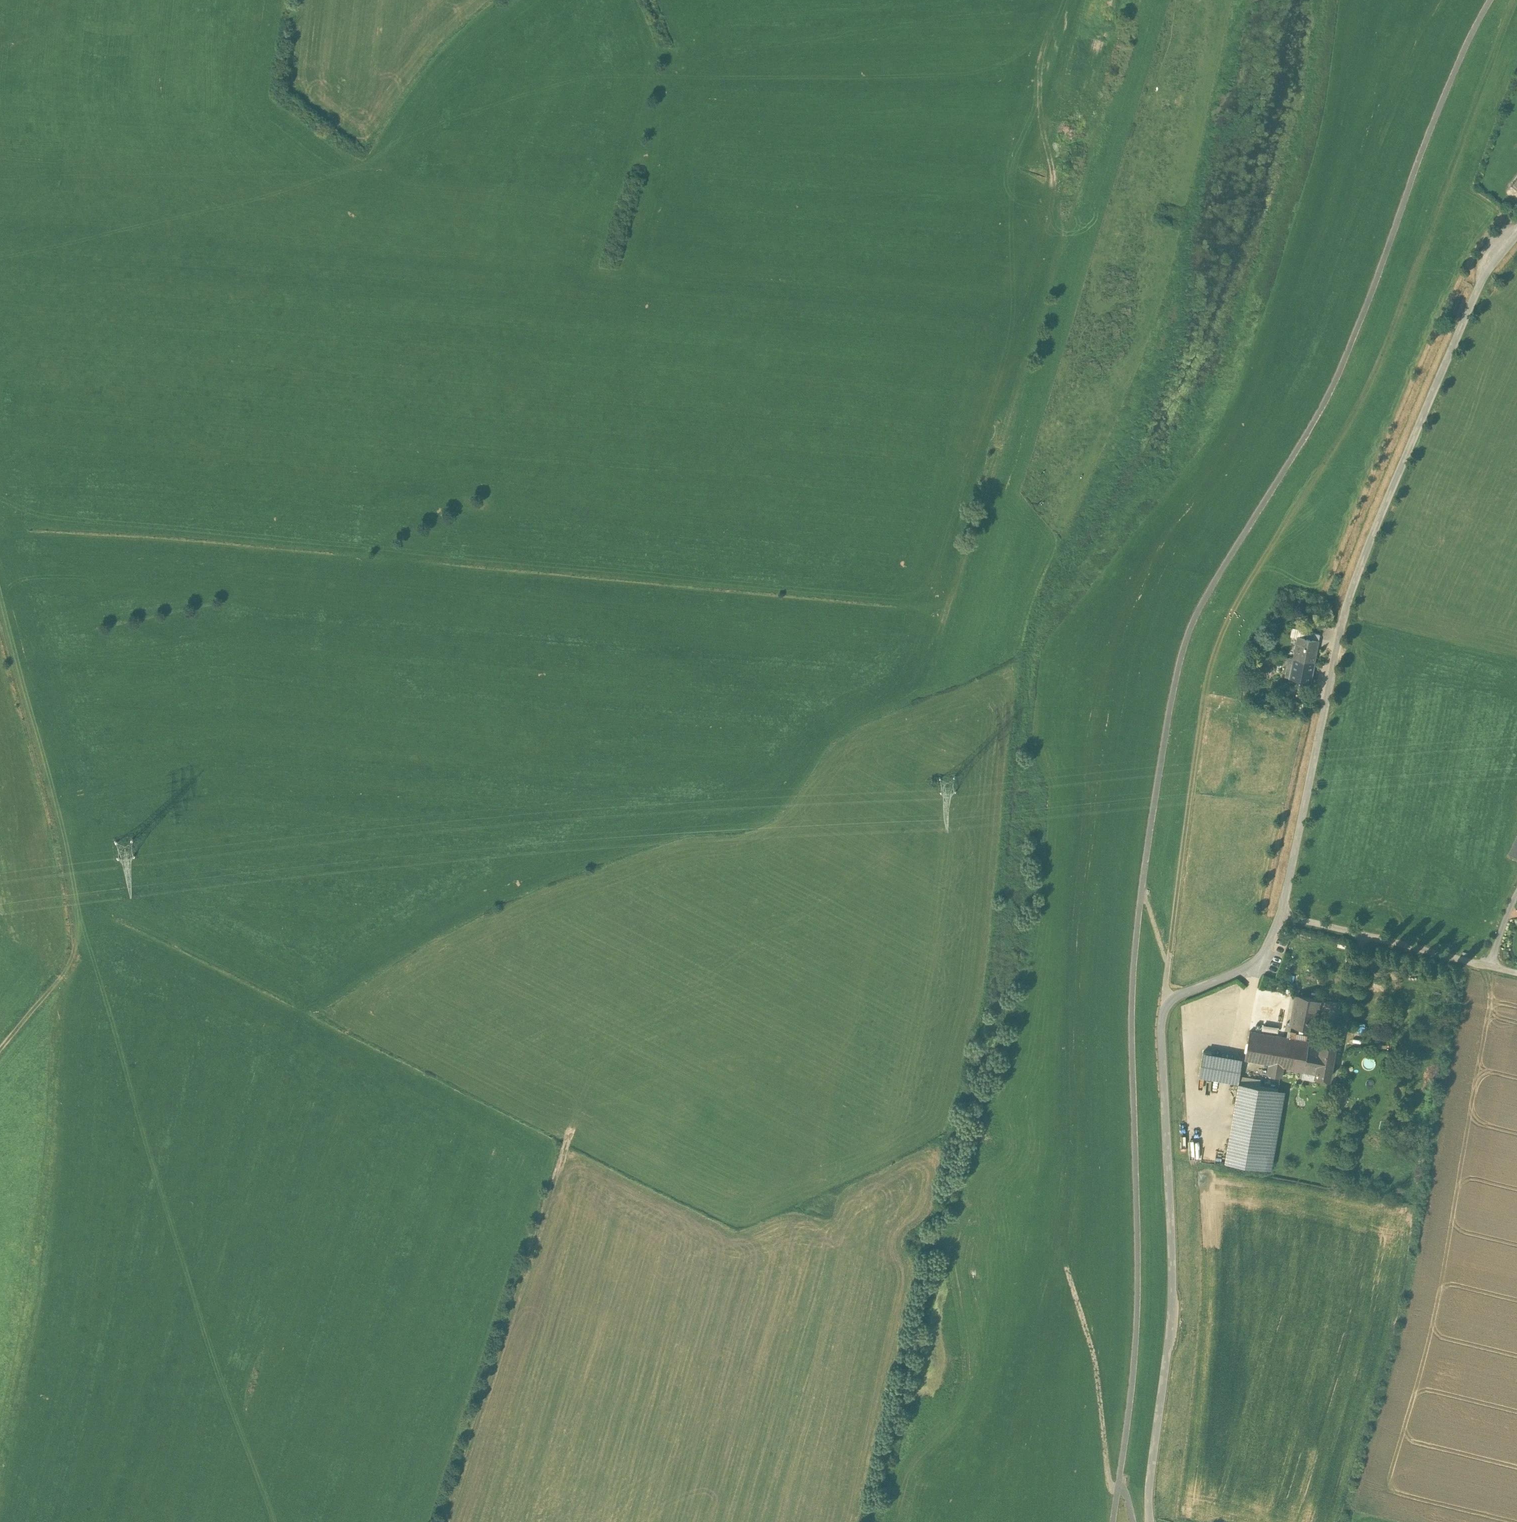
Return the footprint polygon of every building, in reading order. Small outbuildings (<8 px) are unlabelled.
[(1298,637),(1296,645),(1317,650),(1321,635),(1292,627),(1290,635),(1298,637)] [(1296,645),(1293,659),(1314,664),(1317,650),(1296,645)] [(1288,679),(1309,684),(1314,664),(1293,659),(1288,679)] [(1293,701),(1291,710),(1302,713),(1305,704),(1293,701)] [(1508,855),(1516,860),(1516,836),(1508,855)] [(1309,967),(1303,965),(1299,977),(1305,979),(1309,967)] [(1319,999),(1296,994),(1290,1024),(1314,1028),(1319,999)] [(1194,1000),(1183,1001),(1184,1011),(1195,1010),(1194,1000)] [(1309,1040),(1249,1029),(1244,1060),(1247,1061),(1248,1058),(1271,1062),(1282,1065),(1304,1069),(1309,1040)] [(1321,1042),(1309,1040),(1304,1069),(1316,1071),(1315,1075),(1329,1077),(1331,1066),(1336,1041),(1322,1039),(1321,1042)] [(1204,1050),(1199,1074),(1238,1081),(1243,1057),(1204,1050)] [(1282,1065),(1271,1062),(1269,1074),(1281,1076),(1282,1065)] [(1241,1080),(1258,1083),(1259,1077),(1242,1074),(1241,1080)] [(1278,1088),(1238,1081),(1225,1160),(1264,1167),(1278,1088)]
